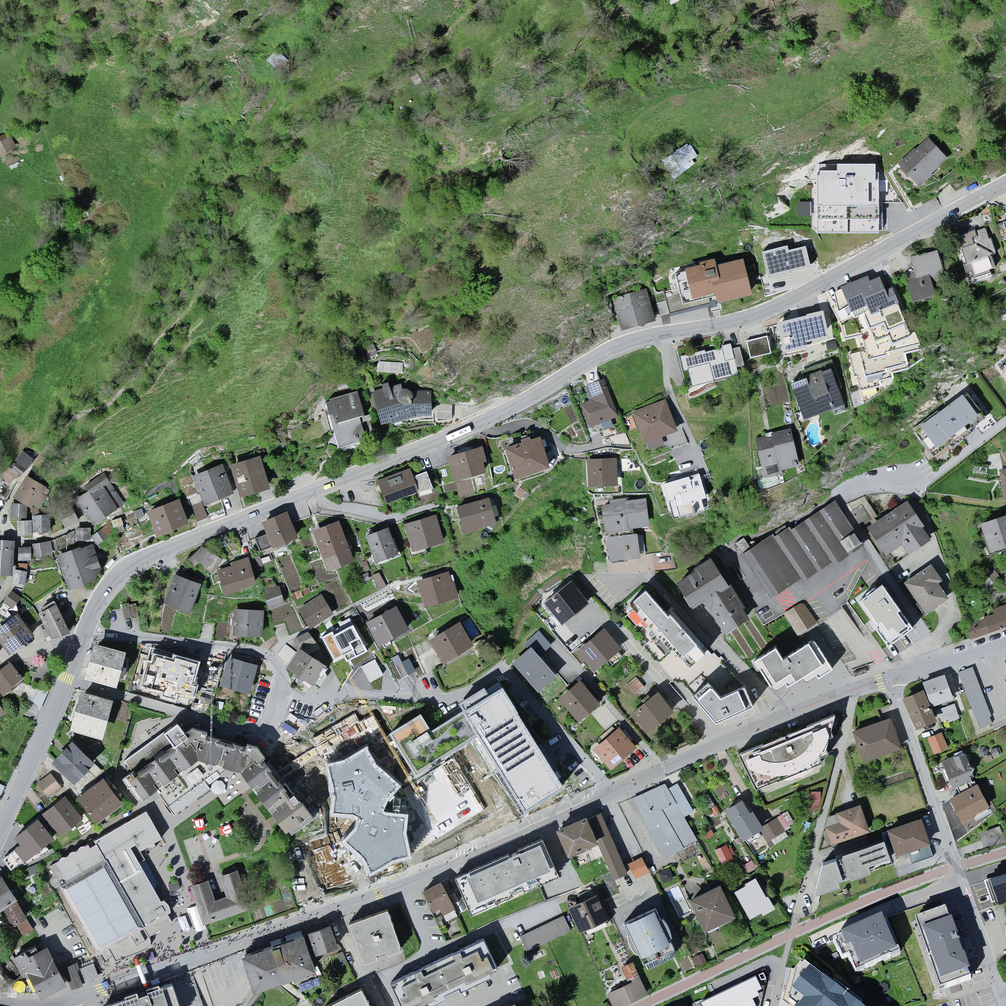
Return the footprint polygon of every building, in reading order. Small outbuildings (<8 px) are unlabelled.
[(673,9),(690,2),(689,0),(669,0),(673,9)] [(276,50),(267,62),(279,71),(288,59),(276,50)] [(443,71),(427,81),(436,95),(452,85),(443,71)] [(0,139),(0,158),(15,151),(7,135),(0,139)] [(953,159),(932,136),(902,164),(923,187),(953,159)] [(704,162),(688,137),(663,154),(679,178),(704,162)] [(796,195),(788,173),(764,182),(772,204),(796,195)] [(862,195),(834,205),(846,236),(874,225),(862,195)] [(1001,256),(991,224),(961,234),(975,276),(999,268),(995,257),(1001,256)] [(793,244),(759,255),(768,282),(802,270),(793,244)] [(941,246),(912,256),(918,272),(908,273),(920,307),(944,298),(939,286),(954,281),(941,246)] [(745,254),(688,268),(696,298),(719,292),(721,302),(754,294),(745,254)] [(845,284),(835,293),(839,308),(844,317),(846,319),(858,313),(866,330),(868,346),(850,350),(855,376),(911,365),(909,351),(927,345),(885,271),(845,284)] [(651,287),(614,297),(622,328),(659,318),(651,287)] [(826,308),(800,315),(805,336),(831,330),(826,308)] [(770,334),(748,339),(752,358),(775,352),(770,334)] [(741,339),(678,354),(686,388),(745,374),(743,365),(747,364),(741,339)] [(833,364),(788,381),(804,423),(850,406),(833,364)] [(607,377),(586,384),(592,400),(582,404),(590,426),(621,414),(607,377)] [(398,382),(373,389),(384,425),(416,414),(433,414),(434,389),(417,390),(409,387),(399,387),(398,382)] [(359,390),(325,399),(338,445),(372,436),(359,390)] [(985,415),(967,391),(925,424),(943,448),(985,415)] [(667,398),(634,411),(646,441),(679,428),(667,398)] [(794,420),(756,431),(767,473),(806,462),(794,420)] [(542,434),(505,447),(516,477),(552,464),(542,434)] [(485,444),(450,454),(457,479),(492,470),(485,444)] [(34,457),(26,448),(16,456),(24,466),(34,457)] [(265,454),(233,463),(243,496),(275,487),(265,454)] [(619,457),(589,458),(589,485),(619,484),(619,457)] [(14,479),(22,470),(13,462),(5,470),(14,479)] [(223,463),(193,475),(205,505),(235,493),(223,463)] [(413,467),(379,479),(387,504),(436,487),(429,469),(415,474),(413,467)] [(704,470),(664,481),(674,518),(708,509),(705,498),(711,497),(704,470)] [(48,487),(27,475),(15,496),(36,508),(48,487)] [(110,478),(77,499),(93,524),(126,504),(110,478)] [(182,495),(149,508),(159,533),(192,520),(182,495)] [(491,495),(457,503),(464,531),(498,523),(491,495)] [(640,496),(604,501),(611,558),(649,554),(640,496)] [(934,539),(909,500),(869,525),(887,554),(904,544),(911,554),(934,539)] [(25,502),(14,502),(14,516),(23,516),(23,535),(54,534),(53,510),(30,510),(30,516),(25,516),(25,502)] [(772,535),(745,553),(774,596),(802,577),(804,579),(831,561),(834,564),(862,545),(834,503),(790,532),(788,529),(773,538),(772,535)] [(60,516),(65,526),(79,519),(74,509),(60,516)] [(288,510),(263,521),(268,531),(254,537),(261,553),(299,536),(288,510)] [(438,513),(405,523),(414,551),(447,541),(438,513)] [(981,521),(992,553),(1005,548),(1005,513),(981,521)] [(342,519),(312,529),(328,573),(357,563),(342,519)] [(93,526),(77,525),(76,539),(92,540),(93,526)] [(390,526),(366,534),(376,561),(400,552),(390,526)] [(15,574),(14,540),(0,539),(0,574),(15,574)] [(52,541),(33,542),(34,555),(53,553),(52,541)] [(225,557),(202,543),(193,558),(216,572),(219,567),(225,557)] [(93,544),(58,556),(69,588),(104,576),(93,544)] [(30,561),(29,545),(18,546),(19,561),(30,561)] [(715,555),(676,580),(694,607),(707,599),(728,632),(754,615),(715,555)] [(250,558),(219,567),(227,592),(257,583),(250,558)] [(942,581),(931,564),(904,583),(926,615),(948,598),(939,584),(942,581)] [(453,567),(418,579),(427,607),(462,595),(453,567)] [(26,584),(29,571),(18,568),(15,581),(26,584)] [(175,572),(163,600),(191,611),(202,583),(175,572)] [(591,602),(572,579),(545,602),(563,624),(591,602)] [(14,585),(0,606),(0,611),(8,617),(25,592),(14,585)] [(272,587),(264,589),(270,609),(287,603),(281,585),(278,587),(272,587)] [(710,656),(646,589),(632,602),(647,618),(631,633),(718,726),(757,709),(747,686),(715,651),(710,656)] [(323,591),(299,606),(311,626),(335,611),(323,591)] [(901,614),(884,593),(863,609),(881,630),(901,614)] [(58,602),(40,611),(53,638),(71,629),(58,602)] [(398,602),(368,619),(382,644),(412,628),(398,602)] [(803,603),(784,613),(798,634),(816,623),(803,604),(803,603)] [(266,608),(235,606),(233,634),(264,636),(266,608)] [(988,613),(992,616),(968,624),(971,635),(1005,624),(1005,607),(988,613)] [(20,612),(8,617),(0,624),(0,640),(9,652),(35,633),(20,612)] [(462,620),(431,637),(445,661),(476,644),(462,620)] [(355,621),(323,637),(335,661),(367,644),(355,621)] [(622,647),(605,627),(579,648),(596,669),(622,647)] [(533,649),(516,662),(539,690),(559,673),(544,656),(555,646),(541,629),(526,641),(533,649)] [(311,631),(298,637),(303,648),(316,642),(311,631)] [(780,648),(755,663),(774,694),(802,677),(808,686),(839,668),(820,637),(786,658),(780,648)] [(127,649),(95,642),(86,677),(119,686),(127,649)] [(334,668),(301,646),(288,667),(321,688),(334,668)] [(186,658),(152,649),(145,674),(180,685),(186,658)] [(609,660),(614,665),(623,655),(618,651),(609,660)] [(260,664),(232,656),(222,684),(252,692),(260,664)] [(361,667),(369,681),(383,674),(375,659),(361,667)] [(395,666),(402,678),(416,671),(409,659),(395,666)] [(186,676),(222,676),(223,662),(186,662),(186,676)] [(4,696),(25,680),(12,663),(0,673),(0,691),(4,696)] [(973,667),(958,672),(979,728),(992,723),(990,717),(992,716),(973,667)] [(637,675),(626,684),(636,696),(646,687),(637,675)] [(925,689),(930,703),(936,720),(937,723),(959,715),(944,675),(923,682),(925,687),(925,689)] [(604,702),(584,677),(560,697),(581,721),(604,702)] [(925,687),(904,695),(916,728),(936,720),(925,687)] [(421,714),(391,733),(418,777),(482,737),(521,799),(559,775),(504,688),(433,733),(421,714)] [(83,690),(71,729),(104,738),(114,699),(83,690)] [(660,692),(634,712),(648,731),(674,711),(660,692)] [(8,712),(0,701),(0,717),(8,712)] [(840,713),(742,752),(757,790),(827,762),(840,713)] [(893,715),(853,727),(863,762),(904,749),(893,715)] [(292,830),(314,812),(261,745),(195,728),(188,730),(179,717),(123,759),(128,775),(146,799),(200,758),(243,771),(292,830)] [(640,745),(621,724),(594,748),(613,769),(640,745)] [(945,731),(929,737),(936,753),(952,747),(945,731)] [(53,764),(76,785),(95,764),(73,743),(53,764)] [(345,759),(328,763),(335,792),(333,809),(354,811),(361,815),(357,825),(345,838),(363,853),(371,868),(391,856),(408,852),(403,830),(405,813),(385,811),(379,809),(385,795),(397,782),(374,762),(365,747),(345,759)] [(968,750),(940,762),(951,787),(979,775),(968,750)] [(38,787),(48,800),(63,789),(52,775),(38,787)] [(435,792),(447,816),(473,803),(462,779),(435,792)] [(79,799),(98,825),(124,806),(104,780),(79,799)] [(670,780),(636,796),(672,867),(705,850),(670,780)] [(981,783),(952,798),(964,820),(992,805),(981,783)] [(43,816),(60,837),(83,820),(66,798),(43,816)] [(746,799),(727,811),(745,838),(764,832),(769,841),(787,829),(779,817),(764,826),(746,799)] [(873,829),(863,801),(838,810),(843,824),(825,830),(830,844),(873,829)] [(601,811),(559,830),(571,855),(598,843),(615,879),(630,872),(601,811)] [(927,815),(889,827),(898,854),(936,842),(927,815)] [(174,921),(170,911),(139,852),(158,841),(146,817),(55,865),(99,949),(107,944),(117,961),(152,947),(152,935),(174,921)] [(9,843),(25,863),(55,840),(39,820),(9,843)] [(999,824),(985,830),(988,839),(1003,833),(999,824)] [(544,838),(457,877),(474,915),(561,876),(544,838)] [(897,864),(887,838),(826,860),(818,893),(897,864)] [(717,850),(723,862),(735,857),(729,844),(717,850)] [(981,878),(989,903),(1005,898),(1005,871),(981,878)] [(217,902),(211,881),(194,887),(206,923),(249,909),(238,873),(222,878),(228,898),(217,902)] [(735,888),(750,919),(763,912),(765,917),(776,912),(759,877),(735,888)] [(2,878),(0,879),(0,913),(7,909),(24,936),(35,929),(2,878)] [(445,881),(422,890),(432,915),(443,911),(445,917),(458,912),(445,881)] [(723,882),(692,897),(707,930),(739,915),(723,882)] [(599,894),(571,907),(583,934),(612,921),(599,894)] [(952,905),(914,919),(941,993),(979,980),(952,905)] [(657,906),(627,920),(646,961),(677,947),(657,906)] [(349,925),(365,967),(380,961),(378,953),(387,950),(389,955),(403,951),(389,911),(349,925)] [(566,915),(521,935),(528,951),(573,931),(566,915)] [(888,921),(841,942),(857,977),(904,955),(888,921)] [(310,935),(317,956),(339,949),(332,928),(310,935)] [(243,959),(256,994),(317,974),(305,938),(243,959)] [(391,983),(401,1005),(425,1005),(501,971),(486,939),(391,983)] [(42,944),(13,959),(24,978),(28,976),(38,995),(63,982),(42,944)] [(64,969),(71,987),(99,977),(92,959),(64,969)] [(806,961),(799,971),(793,1003),(796,1005),(864,1005),(806,961)] [(623,966),(630,982),(608,992),(614,1005),(621,1005),(649,994),(635,962),(623,966)] [(699,1002),(701,1005),(756,1005),(752,1000),(761,995),(758,992),(762,989),(755,976),(699,1002)] [(172,981),(103,1005),(102,1005),(180,1005),(172,981)] [(362,991),(333,1005),(370,1005),(362,991)]
